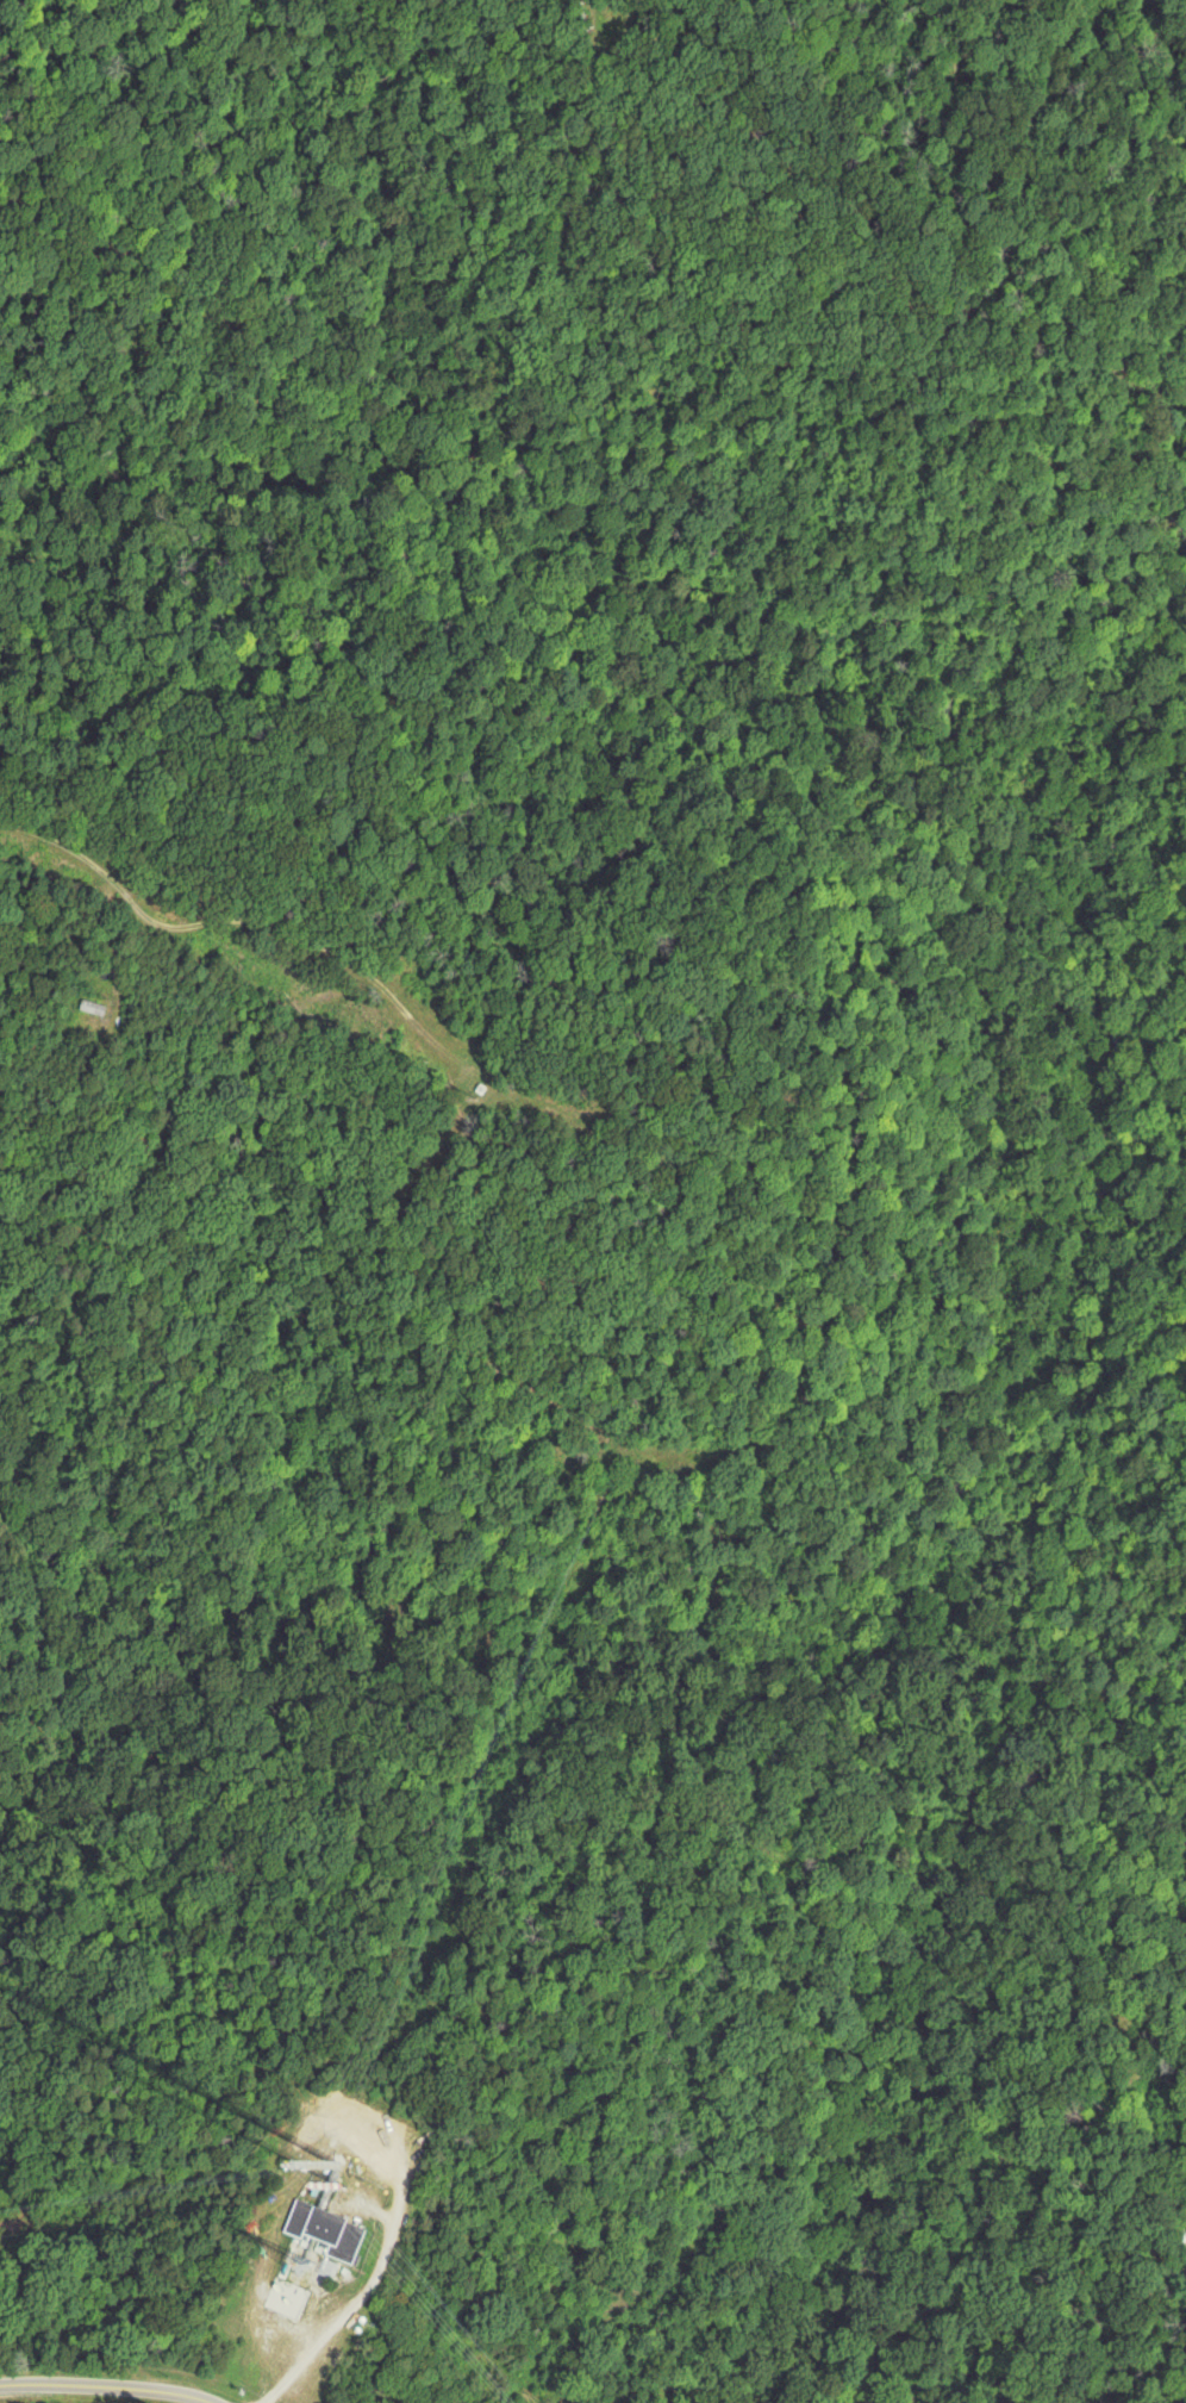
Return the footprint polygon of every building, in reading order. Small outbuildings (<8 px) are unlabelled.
[(81,1007),(104,1017),(109,1007),(86,997),(81,1007)] [(325,2254),(352,2263),(366,2224),(295,2199),(284,2231),(327,2245),(325,2254)]
